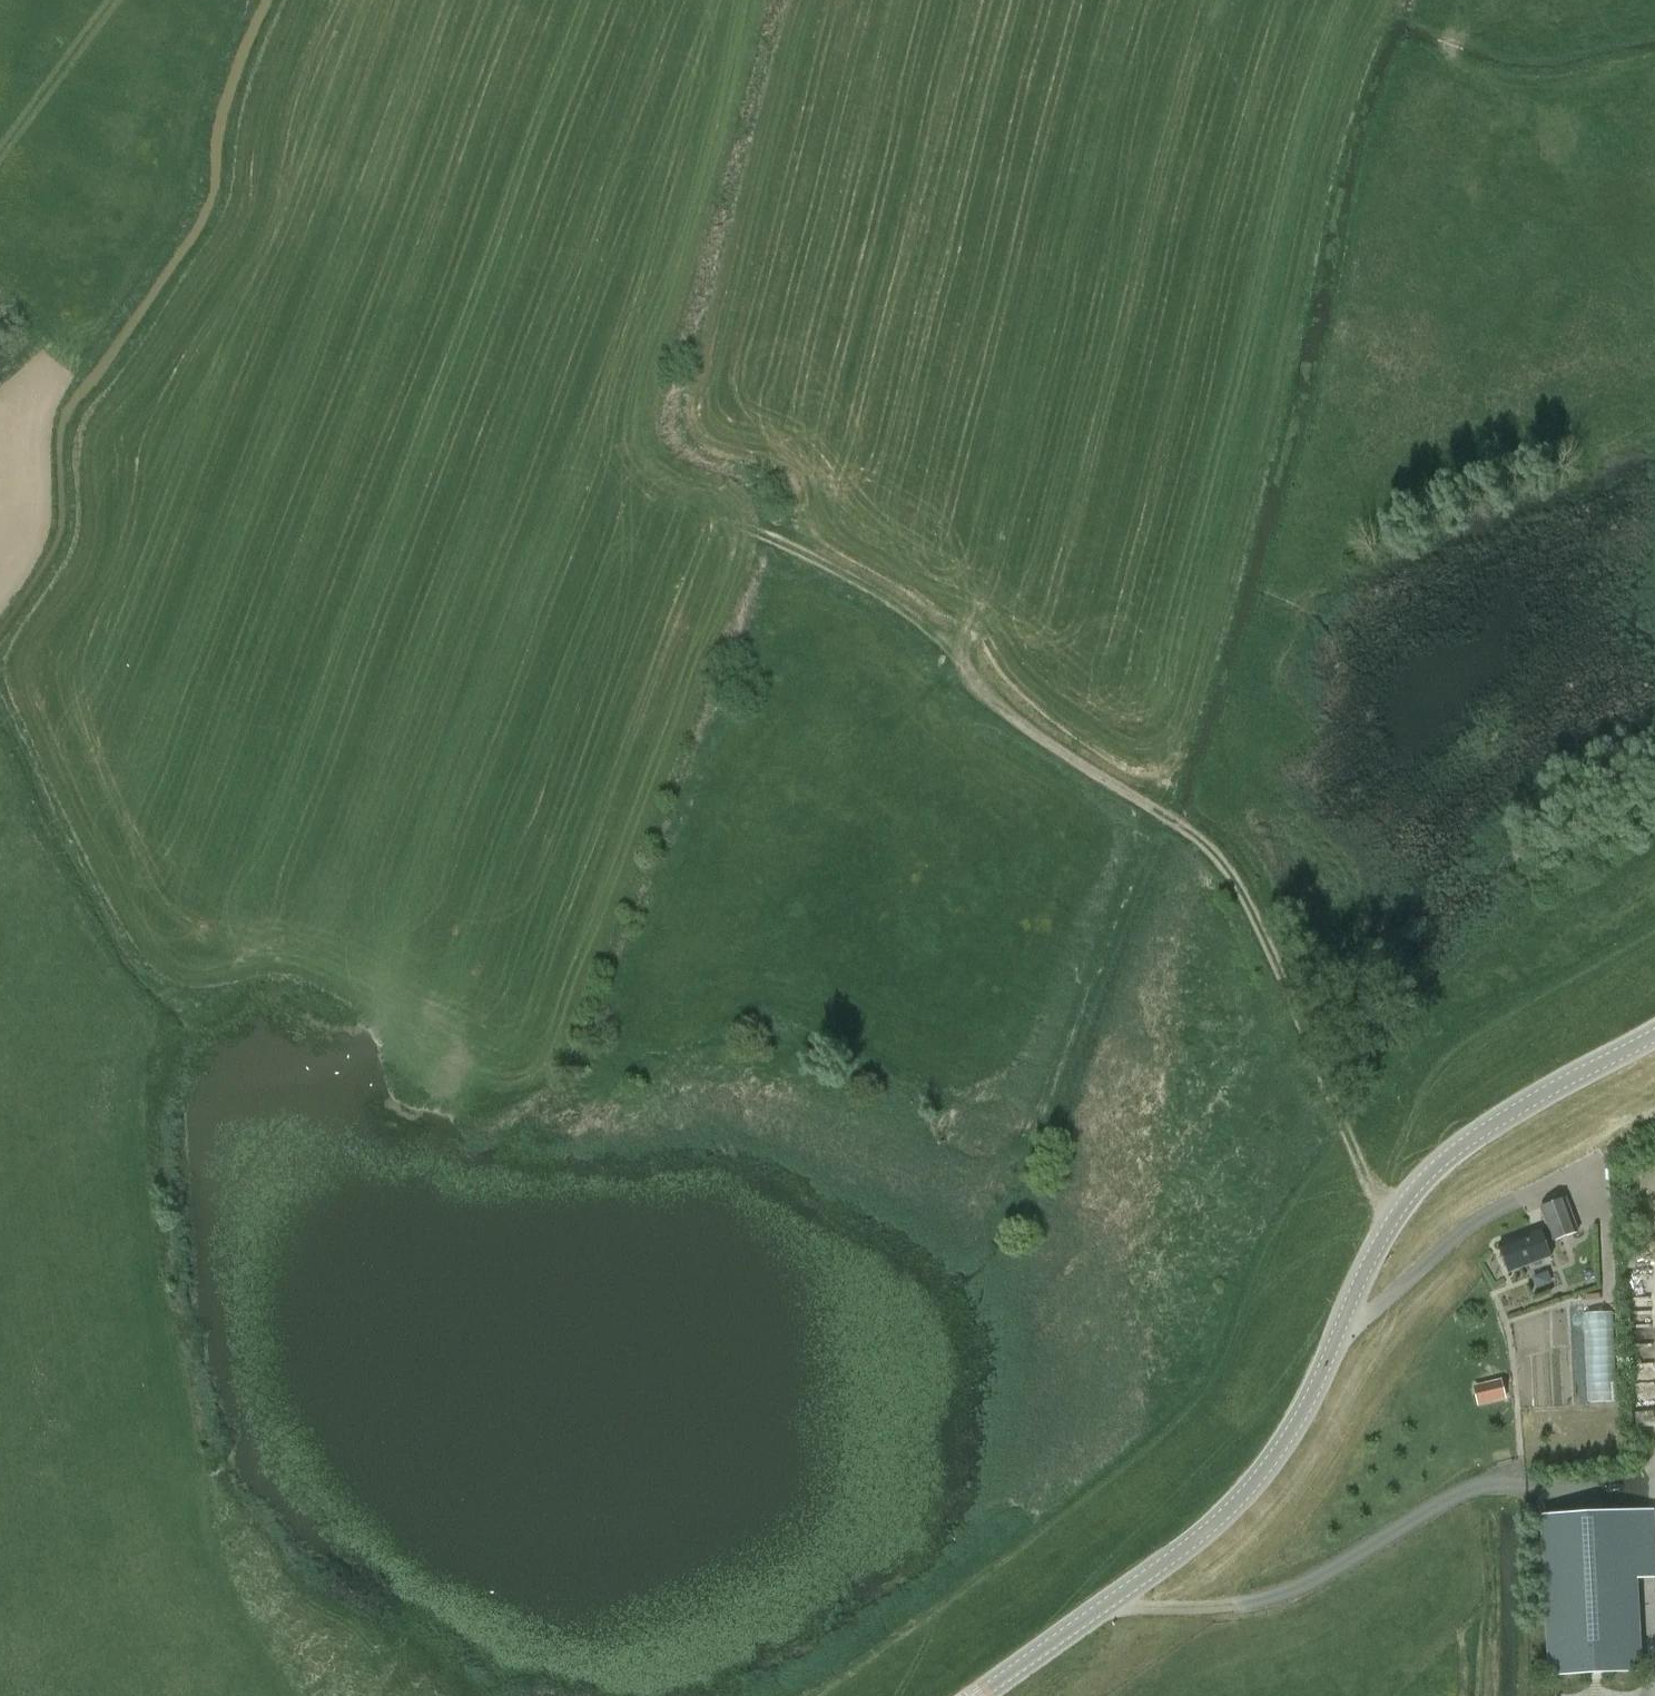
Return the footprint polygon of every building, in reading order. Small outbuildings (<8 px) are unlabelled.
[(1565,1198),(1540,1208),(1553,1241),(1578,1231),(1565,1198)] [(1499,1245),(1509,1272),(1552,1256),(1542,1229),(1499,1245)] [(1584,1310),(1587,1401),(1618,1400),(1615,1309),(1584,1310)] [(1502,1380),(1473,1386),(1477,1405),(1507,1399),(1502,1380)] [(1589,1669),(1601,1669),(1637,1667),(1636,1647),(1638,1647),(1635,1579),(1632,1514),(1543,1518),(1550,1674),(1589,1672),(1589,1669)]
